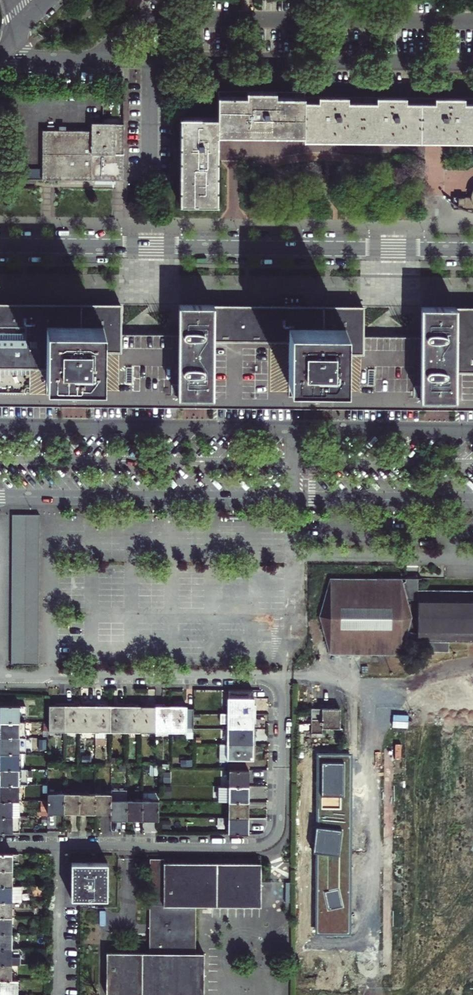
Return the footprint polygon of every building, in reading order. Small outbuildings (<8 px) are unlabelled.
[(246,131),(231,131),(232,91),(225,91),(218,91),(217,117),(217,135),(226,135),(304,136),(304,131),(274,131),(274,127),(246,127),(246,131)] [(274,131),(304,131),(304,97),(304,91),(232,91),(231,131),(246,131),(246,127),(274,127),(274,131)] [(346,131),(346,137),(376,137),(376,132),(404,132),(404,137),(435,137),(435,132),(472,132),(472,98),(304,97),(304,131),(346,131)] [(217,147),(217,135),(217,117),(180,117),(179,146),(183,146),(183,174),(179,174),(179,204),(217,204),(217,160),(214,160),(214,147),(217,147)] [(43,131),(42,179),(95,180),(95,182),(115,182),(115,180),(123,180),(124,124),(115,124),(115,123),(91,123),(91,131),(43,131)] [(346,131),(304,131),(304,136),(303,142),(425,142),(472,143),(472,132),(435,132),(435,137),(404,137),(404,132),(376,132),(376,137),(346,137),(346,131)] [(453,197),(453,209),(472,209),(472,197),(453,197)] [(178,333),(147,333),(121,333),(121,304),(0,303),(0,396),(46,396),(46,323),(103,323),(103,396),(147,397),(159,397),(178,397),(178,333)] [(213,397),(214,305),(179,304),(178,333),(178,397),(213,397)] [(456,307),(456,392),(420,392),(420,336),(389,335),(363,335),(363,306),(214,305),(213,397),(288,398),(288,384),(288,335),(345,335),(345,385),(345,399),(389,399),(420,399),(455,399),(472,400),(472,307),(456,307)] [(456,307),(421,307),(420,336),(420,392),(456,392),(456,307)] [(103,323),(46,323),(46,396),(103,396),(103,323)] [(345,335),(288,335),(288,384),(345,385),(345,335)] [(146,407),(160,407),(389,409),(472,409),(472,400),(455,399),(420,399),(389,399),(345,399),(288,398),(213,397),(178,397),(159,397),(147,397),(103,396),(46,396),(0,396),(0,406),(146,407)] [(12,514),(11,665),(23,665),(38,665),(39,515),(12,514)] [(401,580),(330,580),(320,617),(330,653),(401,654),(411,617),(401,580)] [(417,590),(417,642),(426,642),(426,652),(448,652),(448,642),(472,642),(472,590),(417,590)] [(254,705),(254,698),(252,698),(253,690),(228,689),(228,698),(227,714),(256,714),(256,705),(254,705)] [(48,731),(64,732),(65,703),(56,703),(56,705),(48,705),(48,731)] [(65,703),(64,732),(80,732),(80,705),(74,705),(74,703),(65,703)] [(80,705),(80,732),(95,732),(95,704),(86,704),(86,705),(80,705)] [(105,738),(105,732),(110,732),(110,706),(104,705),(104,704),(95,704),(95,732),(95,738),(105,738)] [(125,732),(126,704),(117,704),(117,706),(110,706),(110,732),(125,732)] [(140,732),(141,706),(135,706),(135,704),(126,704),(125,732),(140,732)] [(156,732),(156,704),(147,704),(147,706),(141,706),(140,732),(156,732)] [(156,732),(171,732),(171,706),(165,706),(165,704),(156,704),(156,732)] [(0,705),(0,721),(19,722),(19,715),(25,715),(25,705),(0,705)] [(187,708),(187,706),(171,706),(171,732),(187,732),(187,736),(188,738),(193,738),(193,728),(194,708),(187,708)] [(340,728),(340,708),(311,708),(311,733),(322,733),(322,728),(340,728)] [(227,714),(220,713),(220,723),(227,723),(227,729),(253,729),(254,723),(255,723),(256,714),(227,714)] [(0,737),(25,737),(25,722),(19,722),(0,721),(0,737)] [(253,729),(227,729),(227,744),(255,744),(255,735),(253,735),(253,729)] [(0,742),(0,753),(23,753),(25,753),(25,737),(0,737),(0,742)] [(227,744),(220,744),(219,762),(227,762),(227,770),(229,770),(246,770),(246,760),(253,760),(253,753),(255,753),(255,744),(227,744)] [(23,769),(23,753),(0,753),(0,768),(23,769)] [(348,933),(350,755),(319,755),(318,826),(315,826),(312,852),(318,852),(317,933),(348,933)] [(0,768),(0,784),(18,784),(27,784),(27,769),(23,769),(0,768)] [(246,770),(229,770),(229,786),(248,786),(248,770),(246,770)] [(0,784),(0,800),(18,800),(18,792),(18,784),(0,784)] [(248,786),(229,786),(219,786),(219,802),(229,802),(248,802),(248,786)] [(171,788),(163,788),(163,796),(171,796),(171,788)] [(63,794),(63,812),(79,812),(79,794),(79,789),(73,789),(73,794),(63,794)] [(110,812),(110,819),(126,819),(126,800),(126,790),(111,789),(111,794),(110,812)] [(63,812),(63,794),(47,794),(47,812),(63,812)] [(79,794),(79,812),(95,812),(95,794),(79,794)] [(95,794),(95,812),(110,812),(111,794),(95,794)] [(19,816),(20,800),(18,800),(0,800),(0,816),(19,816)] [(126,800),(126,819),(142,819),(142,801),(126,800)] [(142,801),(142,819),(158,819),(158,801),(157,801),(142,801)] [(248,802),(229,802),(229,817),(247,817),(248,802)] [(12,832),(19,832),(19,816),(0,816),(0,832),(12,832)] [(229,817),(229,834),(247,834),(247,817),(229,817)] [(0,853),(0,869),(11,869),(11,862),(18,862),(18,853),(0,853)] [(261,864),(164,863),(164,859),(150,859),(150,953),(106,953),(106,994),(150,994),(203,994),(204,954),(194,954),(195,905),(261,905),(261,864)] [(107,863),(72,863),(71,898),(107,899),(107,863)] [(0,869),(0,885),(11,885),(11,869),(0,869)] [(0,885),(0,901),(11,901),(21,901),(21,885),(11,885),(0,885)] [(0,901),(0,916),(11,916),(11,901),(0,901)] [(0,916),(0,932),(11,932),(11,916),(0,916)] [(0,932),(0,948),(11,948),(11,932),(0,932)] [(0,948),(0,963),(11,963),(20,963),(20,948),(11,948),(0,948)] [(0,963),(0,979),(11,979),(11,963),(0,963)] [(17,994),(17,979),(11,979),(0,979),(0,994),(17,994)]
